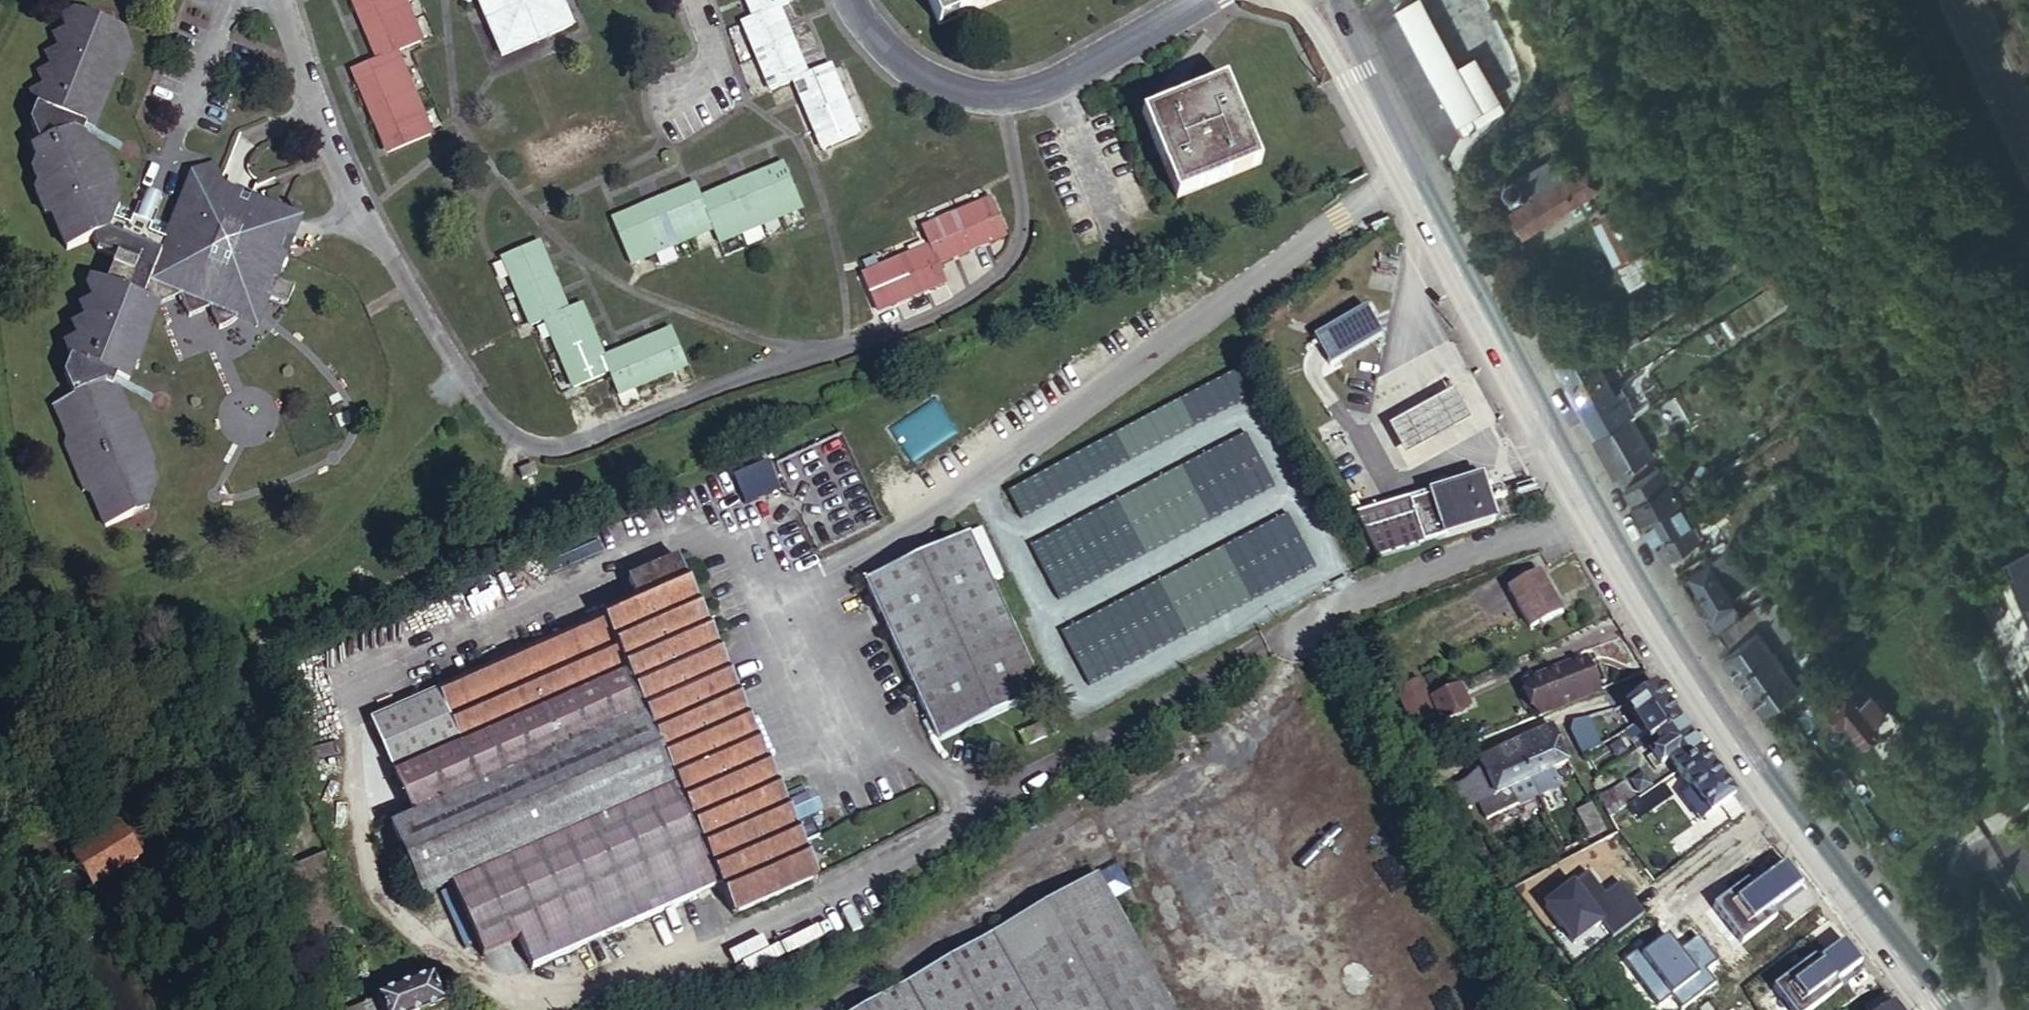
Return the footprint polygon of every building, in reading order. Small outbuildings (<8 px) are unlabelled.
[(440,150),(405,69),(429,58),(404,0),(351,0),(385,78),(360,89),(395,170),(440,150)] [(575,38),(559,0),(476,0),(505,70),(575,38)] [(872,144),(843,74),(819,84),(789,15),(800,9),(796,0),(755,0),(766,25),(754,30),(783,99),(808,89),(837,158),(872,144)] [(950,31),(1021,0),(936,0),(950,31)] [(1469,25),(1473,0),(1404,0),(1401,18),(1446,26),(1447,20),(1469,25)] [(109,491),(126,532),(154,519),(150,510),(163,504),(151,499),(175,488),(167,470),(173,466),(153,422),(147,425),(139,405),(135,408),(128,393),(132,384),(142,389),(150,368),(153,369),(162,349),(159,347),(174,310),(197,300),(207,321),(226,313),(235,333),(254,325),(277,308),(284,296),(312,307),(319,287),(302,280),(326,219),(214,173),(193,226),(177,219),(179,213),(176,211),(162,206),(158,204),(155,210),(141,205),(133,188),(138,185),(129,162),(124,166),(115,147),(108,149),(103,136),(106,127),(113,130),(136,71),(142,74),(151,50),(119,38),(123,28),(115,25),(118,17),(97,9),(80,17),(86,28),(70,35),(76,48),(64,55),(70,67),(55,74),(60,87),(48,93),(53,107),(45,126),(54,145),(47,148),(56,168),(49,171),(58,191),(53,194),(62,217),(68,214),(85,253),(111,242),(115,250),(134,257),(124,282),(112,278),(107,290),(111,302),(98,308),(103,320),(90,327),(96,340),(82,348),(87,360),(80,375),(90,399),(72,408),(89,447),(83,451),(102,495),(109,491)] [(1450,63),(1478,116),(1522,92),(1493,40),(1450,63)] [(1139,108),(1183,188),(1262,146),(1219,66),(1139,108)] [(1520,211),(1566,191),(1552,160),(1507,182),(1503,188),(1506,195),(1511,197),(1515,206),(1518,205),(1520,211)] [(711,199),(643,228),(630,233),(648,277),(730,242),(735,254),(816,221),(798,178),(771,191),(717,213),(711,199)] [(1592,199),(1584,183),(1566,191),(1520,211),(1516,212),(1523,230),(1592,199)] [(168,191),(162,206),(176,211),(181,197),(168,191)] [(934,260),(954,251),(1003,231),(988,195),(980,199),(919,224),(927,245),(861,272),(874,307),(933,283),(942,279),(934,260)] [(1585,230),(1606,274),(1636,260),(1614,216),(1585,230)] [(637,407),(704,378),(690,343),(623,373),(598,317),(587,322),(557,254),(519,270),(550,339),(564,333),(594,401),(628,386),(637,407)] [(1368,310),(1311,344),(1325,369),(1382,335),(1368,310)] [(1614,357),(1603,338),(1589,346),(1555,365),(1565,384),(1598,366),(1614,357)] [(231,362),(250,399),(275,387),(256,350),(231,362)] [(1610,387),(1598,366),(1565,384),(1577,405),(1610,387)] [(1610,387),(1577,405),(1593,436),(1629,416),(1653,401),(1640,379),(1622,389),(1624,397),(1617,400),(1610,387)] [(1382,424),(1399,455),(1464,419),(1447,388),(1382,424)] [(1629,416),(1593,436),(1623,487),(1646,473),(1639,460),(1651,453),(1629,416)] [(530,457),(516,462),(524,480),(538,475),(530,457)] [(769,463),(735,476),(747,508),(781,494),(769,463)] [(1660,470),(1625,489),(1643,523),(1679,502),(1660,470)] [(1378,551),(1497,515),(1484,472),(1364,508),(1378,551)] [(1643,523),(1665,559),(1677,551),(1699,537),(1679,502),(1643,523)] [(984,531),(970,537),(991,583),(1003,578),(984,531)] [(991,583),(970,537),(865,584),(937,742),(1042,696),(991,583)] [(1710,556),(1699,537),(1677,551),(1688,569),(1710,556)] [(1749,564),(1735,542),(1734,542),(1711,557),(1707,559),(1709,562),(1689,575),(1712,613),(1713,614),(1727,604),(1732,601),(1731,598),(1721,583),(1749,564)] [(2004,561),(2028,612),(2028,548),(2004,561)] [(680,576),(671,557),(622,579),(631,598),(680,576)] [(1731,598),(1759,580),(1749,564),(1721,583),(1731,598)] [(1524,623),(1546,612),(1542,605),(1550,601),(1536,575),(1506,589),(1524,623)] [(814,877),(810,868),(798,842),(816,834),(812,827),(807,816),(790,823),(779,799),(680,576),(631,598),(438,688),(464,745),(401,774),(418,812),(451,884),(484,955),(519,940),(531,967),(717,883),(731,914),(814,877)] [(1737,619),(1716,633),(1729,651),(1779,616),(1767,598),(1737,619)] [(1542,605),(1546,612),(1554,608),(1550,601),(1542,605)] [(1706,617),(1716,633),(1737,619),(1727,604),(1713,614),(1712,613),(1706,617)] [(1729,651),(1724,654),(1738,675),(1770,652),(1781,645),(1778,642),(1790,633),(1779,616),(1729,651)] [(1770,652),(1738,675),(1752,695),(1784,671),(1770,652)] [(1561,684),(1590,673),(1584,657),(1555,668),(1561,684)] [(1530,697),(1561,684),(1555,668),(1524,681),(1530,697)] [(1766,712),(1797,690),(1784,671),(1752,695),(1766,712)] [(1453,673),(1423,686),(1432,707),(1463,694),(1453,673)] [(1558,708),(1597,692),(1590,673),(1561,684),(1530,697),(1538,717),(1539,719),(1543,717),(1559,710),(1558,708)] [(1846,714),(1862,737),(1878,724),(1874,719),(1885,711),(1858,676),(1850,682),(1847,677),(1840,682),(1844,687),(1829,700),(1842,717),(1846,714)] [(1398,689),(1415,725),(1433,716),(1416,680),(1398,689)] [(464,745),(438,688),(373,717),(397,775),(401,774),(464,745)] [(1664,706),(1652,688),(1623,708),(1624,710),(1636,725),(1664,706)] [(1432,707),(1435,713),(1466,700),(1463,694),(1432,707)] [(1676,723),(1664,706),(1636,725),(1642,734),(1645,738),(1641,741),(1644,746),(1654,739),(1676,723)] [(1626,732),(1636,725),(1624,710),(1623,708),(1614,710),(1612,711),(1591,718),(1598,731),(1619,721),(1626,732)] [(1573,750),(1591,741),(1582,720),(1568,723),(1564,732),(1573,750)] [(1017,733),(1024,747),(1049,735),(1043,722),(1017,733)] [(1669,761),(1679,773),(1701,757),(1676,723),(1654,739),(1661,749),(1653,754),(1661,766),(1669,761)] [(1642,734),(1636,725),(1626,732),(1632,741),(1642,734)] [(1565,762),(1549,729),(1521,742),(1527,756),(1541,750),(1552,771),(1566,765),(1565,762)] [(1527,756),(1521,742),(1497,753),(1503,768),(1518,761),(1529,783),(1552,771),(1541,750),(1527,756)] [(1503,768),(1497,753),(1477,763),(1480,769),(1495,799),(1510,792),(1514,799),(1518,806),(1536,797),(1529,783),(1518,761),(1503,768)] [(1705,818),(1732,798),(1701,757),(1679,773),(1694,794),(1690,798),(1705,818)] [(1480,769),(1470,780),(1476,793),(1482,805),(1495,799),(1480,769)] [(1470,780),(1452,790),(1458,803),(1476,793),(1470,780)] [(1594,800),(1608,822),(1621,813),(1613,800),(1603,787),(1594,795),(1594,800)] [(799,790),(779,799),(790,823),(807,816),(812,827),(816,824),(819,821),(816,813),(812,815),(804,797),(807,796),(805,790),(799,790)] [(1452,790),(1441,795),(1448,808),(1458,803),(1452,790)] [(1613,800),(1621,813),(1636,803),(1626,790),(1613,800)] [(1458,803),(1448,808),(1454,818),(1478,807),(1485,823),(1518,806),(1514,799),(1510,792),(1495,799),(1482,805),(1476,793),(1458,803)] [(1587,804),(1572,811),(1588,841),(1603,832),(1587,804)] [(1559,819),(1575,848),(1588,841),(1572,811),(1559,819)] [(451,884),(418,812),(388,826),(421,898),(451,884)] [(117,830),(72,858),(90,888),(116,872),(116,873),(154,850),(138,823),(119,834),(117,830)] [(274,872),(302,943),(349,925),(321,852),(274,872)] [(1098,874),(1112,899),(1133,888),(1119,863),(1098,874)] [(1112,899),(1098,874),(855,1009),(1176,1009),(1112,899)] [(379,1009),(429,1009),(443,1004),(431,976),(375,999),(379,1009)] [(1885,996),(1865,1009),(1886,1009),(1893,1006),(1885,996)] [(375,999),(348,1009),(379,1009),(375,999)]
